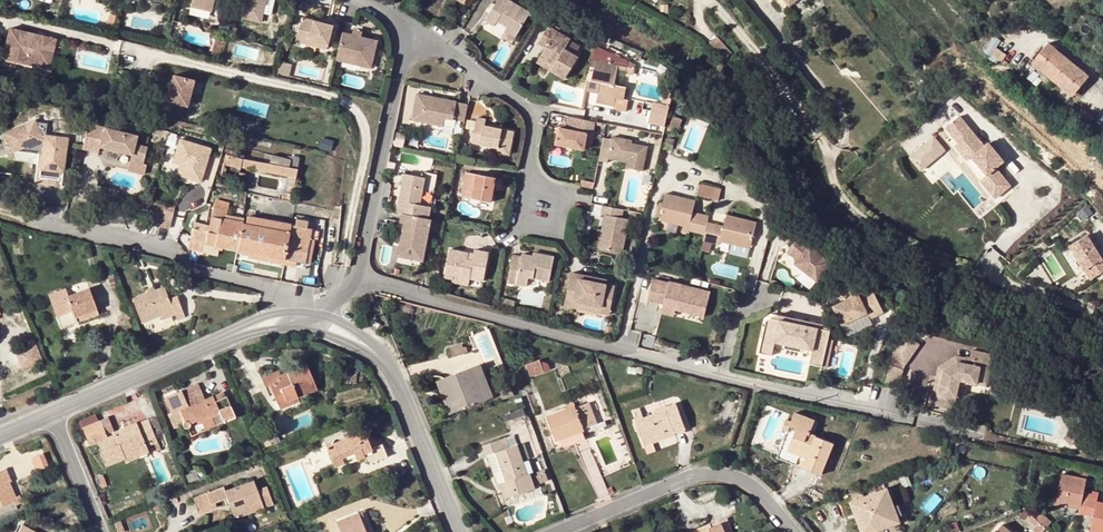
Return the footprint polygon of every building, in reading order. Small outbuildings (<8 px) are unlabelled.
[(213,10),(215,0),(194,0),(193,5),(213,10)] [(267,14),(267,11),(270,0),(249,0),(247,10),(267,14)] [(267,11),(275,12),(278,0),(270,0),(267,11)] [(496,21),(505,26),(504,29),(515,36),(529,12),(508,0),(496,0),(484,20),(494,25),(496,21)] [(267,14),(247,10),(246,17),(265,22),(267,14)] [(110,24),(116,26),(119,17),(113,15),(110,24)] [(312,46),(313,42),(330,47),(336,27),(305,19),(298,43),(312,46)] [(565,76),(578,56),(575,54),(564,47),(568,41),(569,38),(545,24),(536,43),(544,47),(539,56),(554,65),(551,69),(565,76)] [(10,28),(2,63),(25,68),(28,56),(46,60),(52,38),(10,28)] [(381,44),(365,40),(356,38),(345,35),(340,55),(359,59),(357,67),(375,71),(381,44)] [(46,60),(28,56),(25,68),(29,69),(31,62),(50,66),(57,39),(52,38),(46,60)] [(568,41),(564,47),(575,54),(579,47),(568,41)] [(312,46),(329,51),(330,47),(313,42),(312,46)] [(993,54),(996,50),(990,45),(986,49),(993,54)] [(1066,85),(1075,94),(1089,78),(1048,45),(1035,60),(1045,69),(1042,72),(1063,89),(1066,85)] [(618,52),(592,47),(586,76),(599,78),(597,89),(619,93),(620,85),(629,87),(631,73),(615,71),(618,52)] [(996,50),(993,54),(992,56),(1002,62),(1007,56),(996,50)] [(359,59),(340,55),(339,62),(357,67),(359,59)] [(539,56),(537,61),(551,69),(554,65),(539,56)] [(1035,60),(1032,64),(1042,72),(1045,69),(1035,60)] [(292,66),(279,63),(276,75),(290,78),(292,66)] [(190,106),(198,80),(177,74),(170,100),(190,106)] [(1063,89),(1073,97),(1075,94),(1066,85),(1063,89)] [(449,118),(465,121),(468,103),(421,94),(415,121),(448,127),(449,118)] [(668,125),(670,103),(653,101),(651,123),(668,125)] [(1095,118),(1085,112),(1081,119),(1091,125),(1095,118)] [(555,143),(583,148),(586,131),(591,132),(593,120),(567,114),(565,127),(558,126),(555,143)] [(514,129),(485,123),(485,117),(478,116),(473,139),(498,144),(497,150),(510,152),(514,129)] [(69,138),(47,135),(49,123),(40,122),(39,119),(11,131),(7,132),(15,153),(32,147),(45,148),(40,183),(63,185),(69,138)] [(956,144),(960,141),(972,156),(970,158),(985,176),(980,180),(995,196),(1007,187),(992,169),(1001,162),(986,144),(982,147),(975,139),(959,119),(945,130),(956,144)] [(101,149),(134,157),(132,163),(144,166),(148,150),(136,147),(138,137),(106,129),(104,136),(88,132),(83,150),(100,155),(101,149)] [(935,134),(910,157),(924,171),(948,149),(935,134)] [(212,145),(179,137),(172,163),(180,164),(177,175),(203,182),(212,145)] [(610,140),(603,139),(599,162),(607,164),(608,159),(626,163),(626,168),(643,171),(647,147),(630,144),(630,140),(610,137),(610,140)] [(953,146),(965,161),(970,158),(972,156),(960,141),(956,144),(953,146)] [(241,168),(242,167),(243,159),(239,158),(227,156),(224,165),(241,168)] [(298,169),(300,158),(292,156),(291,161),(273,157),(271,164),(290,168),(298,169)] [(271,164),(243,159),(242,167),(296,177),(298,169),(290,168),(271,164)] [(144,166),(132,163),(129,174),(146,178),(148,167),(144,166)] [(464,169),(460,194),(490,199),(494,175),(464,169)] [(244,192),(247,173),(240,171),(237,191),(244,192)] [(407,172),(400,210),(405,211),(432,216),(433,205),(426,204),(431,177),(407,172)] [(698,194),(714,199),(716,188),(701,184),(698,194)] [(722,189),(716,188),(714,199),(719,200),(722,189)] [(705,235),(708,222),(709,217),(700,215),(699,220),(691,218),(693,213),(695,201),(666,194),(663,204),(660,217),(659,220),(674,224),(690,228),(690,231),(705,235)] [(622,215),(624,206),(603,202),(602,211),(606,212),(603,227),(600,245),(624,249),(629,216),(622,215)] [(148,205),(142,222),(161,227),(170,229),(175,207),(167,204),(165,209),(148,205)] [(212,217),(226,220),(228,209),(215,205),(212,217)] [(434,216),(432,216),(405,211),(404,220),(407,220),(401,253),(425,258),(434,216)] [(203,248),(204,243),(248,251),(297,260),(307,262),(307,261),(311,239),(312,228),(308,228),(308,222),(298,219),(297,225),(249,216),(248,224),(226,220),(212,217),(210,226),(196,222),(190,245),(203,248)] [(756,224),(726,216),(724,226),(722,233),(715,231),(712,243),(720,245),(721,241),(750,249),(756,224)] [(708,222),(705,235),(703,241),(712,243),(715,231),(716,224),(708,222)] [(690,231),(690,228),(674,224),(673,229),(689,233),(690,231)] [(724,226),(716,224),(715,231),(722,233),(724,226)] [(794,262),(816,280),(830,263),(798,237),(787,250),(797,259),(794,262)] [(316,240),(311,239),(307,261),(312,262),(316,240)] [(1072,250),(1094,283),(1102,277),(1102,276),(1102,275),(1102,274),(1102,260),(1089,239),(1072,250)] [(451,248),(445,275),(455,277),(456,271),(472,275),(486,278),(491,250),(478,248),(477,253),(451,248)] [(296,264),(297,260),(248,251),(247,256),(296,264)] [(539,255),(535,254),(525,252),(525,255),(516,254),(510,281),(529,284),(531,275),(552,280),(557,255),(540,251),(539,255)] [(608,312),(614,283),(606,281),(579,275),(580,271),(571,269),(565,296),(563,302),(571,304),(608,312)] [(472,275),(456,271),(455,277),(455,279),(471,282),(472,275)] [(606,281),(607,276),(580,271),(579,275),(606,281)] [(665,301),(664,307),(677,309),(677,312),(705,319),(710,294),(669,285),(669,286),(652,283),(648,303),(659,306),(660,300),(665,301)] [(155,290),(148,292),(133,298),(143,323),(161,316),(170,312),(171,316),(175,314),(178,319),(185,317),(177,295),(169,299),(164,286),(155,290)] [(66,288),(50,294),(58,316),(74,311),(78,321),(98,314),(89,288),(68,295),(66,288)] [(833,309),(841,328),(866,317),(859,299),(861,298),(858,290),(842,297),(845,304),(833,309)] [(374,303),(372,296),(360,299),(362,307),(374,303)] [(675,318),(677,312),(677,309),(664,307),(662,316),(675,318)] [(58,316),(62,327),(78,321),(74,311),(58,316)] [(173,321),(171,316),(170,312),(161,316),(164,324),(173,321)] [(809,361),(822,364),(830,330),(769,314),(761,339),(774,343),(811,353),(809,361)] [(380,324),(371,318),(368,322),(377,328),(380,324)] [(892,353),(906,363),(921,341),(907,331),(892,353)] [(774,343),(761,339),(758,353),(770,356),(774,343)] [(34,343),(31,344),(39,361),(41,360),(34,343)] [(31,344),(14,352),(22,369),(39,361),(31,344)] [(450,347),(452,355),(463,353),(462,349),(462,345),(450,347)] [(938,369),(936,378),(941,379),(943,373),(956,363),(963,364),(964,359),(965,358),(955,357),(938,369)] [(982,387),(987,363),(965,358),(964,359),(963,364),(956,363),(943,373),(941,379),(936,378),(929,405),(945,409),(947,397),(954,399),(957,386),(954,382),(960,378),(962,382),(982,387)] [(551,370),(549,359),(529,363),(531,374),(551,370)] [(808,366),(821,370),(822,364),(809,361),(808,366)] [(992,364),(987,363),(982,387),(987,388),(992,364)] [(278,405),(298,397),(308,393),(305,386),(314,383),(306,364),(282,374),(280,370),(261,377),(265,386),(270,385),(278,405)] [(473,367),(486,398),(493,396),(480,364),(473,367)] [(486,398),(473,367),(443,378),(456,410),(486,398)] [(456,410),(443,378),(437,381),(449,412),(456,410)] [(305,386),(308,393),(317,389),(314,383),(305,386)] [(501,399),(514,394),(510,386),(498,390),(501,399)] [(170,414),(175,427),(183,425),(185,428),(188,428),(191,422),(219,410),(224,421),(236,416),(227,396),(226,396),(219,399),(217,394),(205,399),(200,387),(184,394),(183,390),(166,397),(173,413),(170,414)] [(278,405),(280,409),(299,401),(298,397),(278,405)] [(945,409),(951,410),(954,399),(947,397),(945,409)] [(644,417),(635,420),(644,446),(654,443),(686,431),(676,402),(665,406),(667,410),(657,413),(657,415),(645,420),(644,417)] [(562,438),(583,430),(582,429),(597,423),(589,403),(576,408),(575,406),(548,416),(556,440),(562,438)] [(657,413),(667,410),(665,406),(653,410),(654,413),(644,417),(645,420),(657,415),(657,413)] [(635,420),(644,417),(640,407),(632,410),(635,420)] [(807,453),(806,457),(802,466),(821,474),(833,443),(809,434),(814,420),(795,413),(790,427),(796,429),(790,446),(807,453)] [(154,443),(158,441),(148,418),(136,421),(137,423),(138,426),(128,430),(126,425),(113,430),(107,417),(82,428),(89,445),(98,441),(108,465),(125,458),(122,451),(134,446),(135,450),(147,446),(154,443)] [(138,426),(137,423),(136,421),(126,425),(128,430),(138,426)] [(281,427),(276,428),(279,442),(284,441),(281,427)] [(276,428),(262,432),(266,445),(279,442),(276,428)] [(354,452),(355,457),(356,459),(364,456),(368,464),(387,455),(383,445),(372,450),(364,430),(326,446),(333,461),(354,452)] [(583,430),(562,438),(564,445),(585,437),(583,430)] [(506,481),(499,483),(500,485),(505,499),(535,488),(530,472),(528,473),(524,462),(522,458),(520,452),(514,434),(485,444),(488,455),(495,452),(506,481)] [(658,448),(682,440),(680,434),(656,442),(658,448)] [(946,451),(948,441),(938,438),(936,449),(946,451)] [(126,461),(149,452),(147,446),(135,450),(134,446),(122,451),(125,458),(126,461)] [(806,457),(807,453),(790,446),(788,450),(806,457)] [(355,457),(354,452),(333,461),(335,466),(355,457)] [(498,486),(500,485),(499,483),(506,481),(495,452),(488,455),(487,455),(498,486)] [(48,467),(42,454),(31,459),(37,472),(48,467)] [(533,471),(529,460),(524,462),(528,473),(530,472),(533,471)] [(3,470),(8,483),(11,481),(6,468),(3,470)] [(13,509),(14,510),(18,509),(16,505),(22,503),(19,495),(14,497),(8,483),(3,470),(0,471),(0,514),(13,509)] [(1079,514),(1093,517),(1091,531),(1098,531),(1102,531),(1102,503),(1096,502),(1097,499),(1083,496),(1084,490),(1086,479),(1063,474),(1057,506),(1067,508),(1068,503),(1080,506),(1079,510),(1079,514)] [(908,476),(900,479),(904,488),(911,485),(908,476)] [(216,502),(228,498),(230,502),(236,518),(250,513),(247,505),(260,500),(263,508),(273,504),(266,486),(258,490),(254,480),(226,490),(225,486),(194,498),(200,513),(217,506),(216,502)] [(861,528),(886,519),(888,526),(899,521),(887,488),(860,498),(858,492),(851,495),(853,500),(851,501),(861,528)] [(1097,499),(1098,491),(1091,490),(1091,492),(1084,490),(1083,496),(1097,499)] [(230,502),(228,498),(216,502),(217,506),(230,502)] [(247,505),(250,513),(263,508),(260,500),(247,505)] [(825,516),(836,513),(833,505),(823,508),(825,516)] [(358,512),(336,521),(341,531),(366,531),(358,512)] [(1025,520),(1034,528),(1039,522),(1031,514),(1025,520)] [(1045,516),(1039,522),(1045,528),(1051,522),(1045,516)] [(721,524),(725,531),(733,531),(727,518),(720,521),(721,524)] [(862,531),(871,531),(888,526),(886,519),(861,528),(862,531)] [(312,522),(300,526),(302,531),(303,531),(314,529),(312,522)] [(1036,531),(1041,531),(1045,528),(1039,522),(1034,528),(1033,529),(1036,531)]
